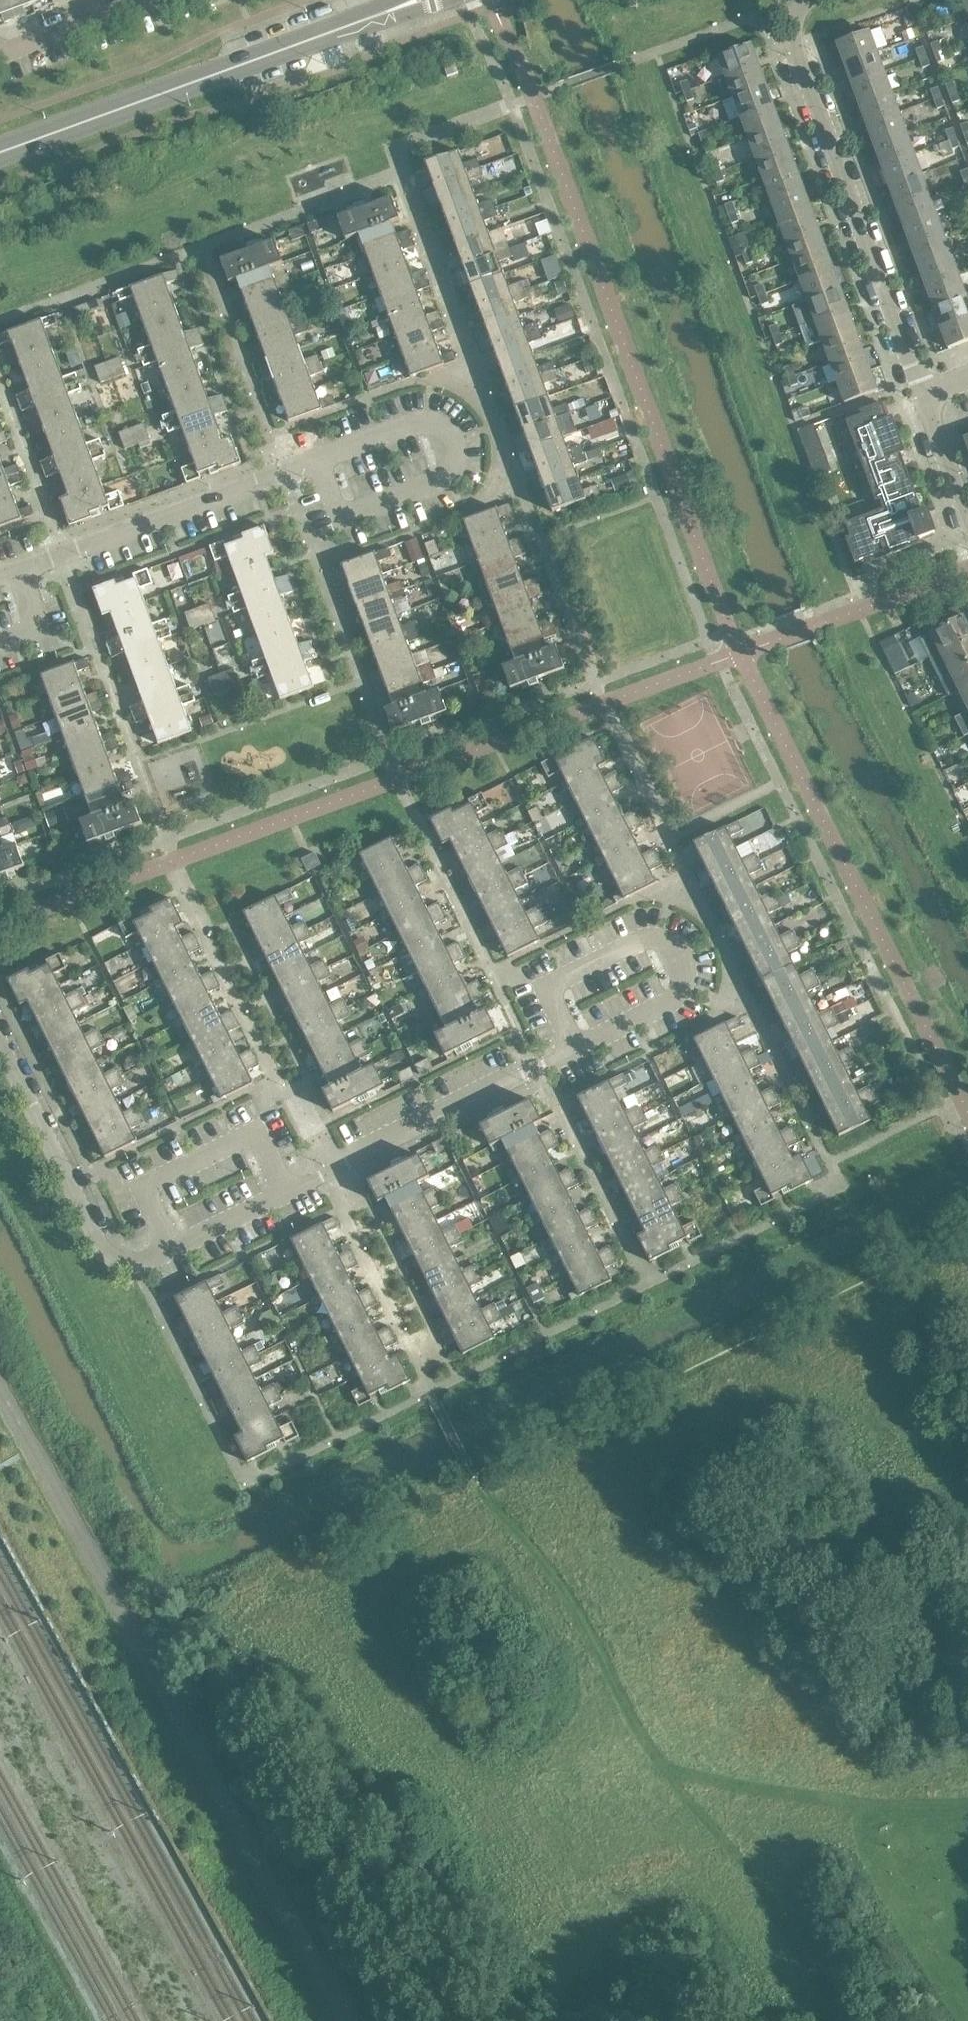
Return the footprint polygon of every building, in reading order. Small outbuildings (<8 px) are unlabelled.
[(54,0),(0,0),(0,20),(54,0)] [(930,19),(926,10),(919,12),(922,22),(930,19)] [(915,24),(911,15),(904,18),(907,27),(915,24)] [(876,51),(869,31),(836,42),(844,63),(876,51)] [(941,50),(938,41),(930,44),(934,53),(941,50)] [(758,64),(751,44),(718,56),(725,76),(758,64)] [(926,56),(923,46),(915,49),(919,59),(926,56)] [(945,60),(941,50),(934,53),(937,62),(945,60)] [(884,71),(876,51),(844,63),(851,83),(884,71)] [(929,65),(926,56),(919,59),(922,68),(929,65)] [(458,73),(453,59),(443,63),(447,77),(458,73)] [(766,85),(758,64),(725,76),(733,97),(766,85)] [(891,92),(884,71),(851,83),(859,104),(891,92)] [(690,89),(687,80),(679,82),(682,92),(690,89)] [(956,91),(953,82),(945,85),(949,94),(956,91)] [(773,105),(766,85),(733,97),(740,117),(773,105)] [(941,97),(938,87),(930,90),(933,99),(941,97)] [(693,98),(690,89),(682,92),(686,101),(693,98)] [(960,100),(956,91),(949,94),(952,103),(960,100)] [(899,112),(891,92),(859,104),(866,124),(899,112)] [(944,106),(941,97),(933,99),(937,109),(944,106)] [(780,126),(773,105),(740,117),(748,138),(780,126)] [(906,133),(899,112),(866,124),(873,145),(906,133)] [(705,130),(701,121),(694,123),(697,133),(705,130)] [(788,146),(780,126),(748,138),(755,158),(788,146)] [(956,138),(952,128),(945,131),(948,140),(956,138)] [(708,139),(705,130),(697,133),(701,142),(708,139)] [(914,153),(906,133),(873,145),(881,165),(914,153)] [(959,147),(956,138),(948,140),(952,150),(959,147)] [(795,166),(788,146),(755,158),(763,178),(795,166)] [(433,185),(480,167),(477,159),(464,164),(459,151),(425,163),(433,185)] [(921,173),(914,153),(881,165),(888,185),(921,173)] [(720,171),(716,162),(709,164),(712,174),(720,171)] [(803,187),(795,166),(763,178),(770,199),(803,187)] [(474,193),(470,181),(483,176),(480,167),(433,185),(440,205),(474,193)] [(967,169),(960,172),(963,181),(967,179),(967,171),(967,169)] [(723,180),(720,171),(712,174),(716,183),(723,180)] [(929,194),(921,173),(888,185),(896,206),(929,194)] [(810,207),(803,187),(770,199),(778,219),(810,207)] [(448,225),(495,208),(492,200),(479,205),(474,193),(440,205),(448,225)] [(936,214),(929,194),(896,206),(903,226),(936,214)] [(400,221),(392,198),(365,208),(363,203),(347,209),(349,214),(338,218),(346,240),(359,236),(393,223),(400,221)] [(735,212),(731,202),(724,205),(727,214),(735,212)] [(818,228),(810,207),(778,219),(785,240),(818,228)] [(489,233),(485,221),(498,216),(495,208),(448,225),(455,246),(489,233)] [(738,221),(735,212),(727,214),(731,224),(738,221)] [(944,235),(936,214),(903,226),(911,247),(944,235)] [(325,229),(321,219),(307,224),(311,234),(325,229)] [(366,255),(412,238),(409,230),(397,234),(393,223),(359,236),(366,255)] [(306,236),(303,225),(288,231),(292,241),(306,236)] [(825,248),(818,228),(785,240),(792,260),(825,248)] [(463,266),(510,249),(507,241),(493,246),(489,233),(455,246),(463,266)] [(951,255),(944,235),(911,247),(918,267),(951,255)] [(407,263),(403,251),(415,246),(412,238),(366,255),(373,275),(407,263)] [(283,263),(275,241),(265,245),(263,240),(246,246),(248,251),(221,261),(229,283),(236,280),(270,268),(283,263)] [(750,253),(746,243),(739,246),(742,255),(750,253)] [(833,269),(825,248),(792,260),(800,281),(833,269)] [(504,274),(499,262),(513,257),(510,249),(463,266),(470,286),(504,274)] [(753,262),(750,253),(742,255),(746,265),(753,262)] [(959,276),(951,255),(918,267),(926,288),(959,276)] [(381,295),(427,279),(424,270),(411,275),(407,263),(373,275),(381,295)] [(243,300),(291,283),(288,274),(274,279),(270,268),(236,280),(243,300)] [(840,289),(833,269),(800,281),(807,301),(840,289)] [(176,309),(167,285),(180,280),(176,271),(117,292),(121,302),(134,297),(142,321),(176,309)] [(478,307),(525,290),(522,281),(508,286),(504,274),(470,286),(478,307)] [(966,296),(959,276),(926,288),(933,308),(966,296)] [(422,303),(418,291),(430,287),(427,279),(381,295),(388,316),(422,303)] [(285,308),(280,296),(294,291),(291,283),(243,300),(251,320),(285,308)] [(765,293),(761,284),(754,287),(757,296),(765,293)] [(848,309),(840,289),(807,301),(815,321),(848,309)] [(519,315),(514,303),(528,298),(525,290),(478,307),(485,327),(519,315)] [(768,303),(765,293),(757,296),(761,306),(768,303)] [(966,296),(933,308),(941,328),(967,319),(967,301),(966,296)] [(102,309),(98,299),(86,304),(89,313),(102,309)] [(395,336),(442,319),(439,311),(426,315),(422,303),(388,316),(395,336)] [(89,313),(86,304),(73,309),(77,318),(89,313)] [(259,341),(306,323),(303,315),(289,320),(285,308),(251,320),(259,341)] [(201,337),(198,329),(185,333),(176,309),(142,321),(151,346),(138,350),(141,359),(201,337)] [(855,330),(848,309),(815,321),(822,342),(855,330)] [(45,329),(58,325),(55,315),(0,335),(0,346),(12,342),(21,366),(54,354),(45,329)] [(493,348),(540,330),(537,322),(523,327),(519,315),(485,327),(493,348)] [(437,344),(432,332),(445,327),(442,319),(395,336),(403,356),(437,344)] [(941,328),(948,349),(967,341),(967,319),(941,328)] [(300,348),(295,336),(309,331),(306,323),(259,341),(266,361),(300,348)] [(780,334),(776,325),(769,328),(772,337),(780,334)] [(534,356),(529,344),(543,339),(540,330),(493,348),(500,368),(534,356)] [(863,350),(855,330),(822,342),(830,362),(863,350)] [(783,344),(780,334),(772,337),(775,346),(783,344)] [(200,375),(191,350),(204,346),(201,337),(141,359),(145,367),(157,362),(167,387),(200,375)] [(444,365),(457,361),(453,352),(441,356),(437,344),(403,356),(411,378),(444,365)] [(274,381),(321,363),(318,355),(304,360),(300,348),(266,361),(274,381)] [(870,371),(863,350),(830,362),(837,383),(870,371)] [(79,382),(76,373),(63,378),(54,354),(21,366),(29,390),(17,395),(20,403),(79,382)] [(507,388),(555,371),(552,363),(538,368),(534,356),(500,368),(507,388)] [(123,366),(120,357),(107,362),(110,370),(123,366)] [(110,370),(107,362),(95,367),(98,375),(110,370)] [(315,389),(310,377),(324,372),(321,363),(274,381),(281,401),(315,389)] [(126,374),(123,366),(110,370),(113,379),(126,374)] [(795,375),(791,366),(784,369),(787,378),(795,375)] [(113,379),(110,370),(98,375),(101,383),(113,379)] [(549,397),(544,384),(558,379),(555,371),(507,388),(515,409),(549,397)] [(878,391),(870,371),(837,383),(845,403),(878,391)] [(225,403),(222,395),(209,400),(200,375),(167,387),(176,412),(163,417),(166,425),(225,403)] [(798,385),(795,375),(787,378),(790,387),(798,385)] [(78,419),(69,395),(82,390),(79,382),(20,403),(23,411),(36,407),(45,432),(78,419)] [(323,410),(336,405),(333,396),(319,401),(315,389),(281,401),(289,422),(323,410)] [(522,429),(569,412),(566,404),(553,409),(549,397),(515,409),(522,429)] [(224,440),(215,416),(228,412),(225,403),(166,425),(169,433),(182,429),(190,452),(224,440)] [(922,513),(904,465),(900,454),(905,452),(892,417),(887,419),(882,403),(860,411),(862,416),(846,421),(876,501),(879,500),(883,510),(846,524),(851,537),(846,539),(855,562),(884,552),(885,556),(920,543),(919,539),(934,533),(927,512),(922,513)] [(809,416),(806,407),(799,409),(802,419),(809,416)] [(563,437),(559,425),(572,420),(569,412),(522,429),(530,450),(563,437)] [(593,439),(621,430),(616,416),(589,426),(593,439)] [(103,448),(100,440),(87,444),(78,419),(45,432),(54,457),(41,461),(44,469),(103,448)] [(147,432),(144,424),(132,428),(135,437),(147,432)] [(820,440),(814,425),(798,431),(804,446),(820,440)] [(135,437),(132,428),(119,433),(122,441),(135,437)] [(150,440),(147,432),(135,437),(138,445),(150,440)] [(138,445),(135,437),(122,441),(125,449),(138,445)] [(242,464),(232,437),(224,440),(190,452),(194,462),(181,467),(187,484),(201,478),(200,474),(208,470),(210,475),(242,464)] [(537,470),(584,453),(581,444),(568,449),(563,437),(530,450),(537,470)] [(102,484),(93,461),(106,456),(103,448),(44,469),(47,478),(60,473),(68,496),(102,484)] [(578,478),(574,466),(587,461),(584,453),(537,470),(545,490),(578,478)] [(831,472),(825,456),(810,462),(815,478),(831,472)] [(19,473),(16,465),(4,470),(0,458),(0,480),(19,473)] [(10,486),(22,482),(19,473),(0,480),(0,503),(15,498),(10,486)] [(553,512),(600,495),(596,485),(583,490),(578,478),(545,490),(553,512)] [(125,507),(119,490),(106,495),(102,484),(68,496),(60,499),(70,526),(102,515),(100,510),(109,507),(110,512),(125,507)] [(35,515),(31,506),(19,510),(15,498),(0,503),(0,528),(22,520),(22,519),(35,515)] [(505,529),(500,517),(512,513),(509,504),(497,508),(463,520),(471,542),(505,529)] [(274,554),(265,527),(233,538),(235,543),(226,546),(224,542),(210,547),(216,563),(229,559),(233,569),(266,557),(274,554)] [(478,562),(524,545),(521,537),(509,541),(505,529),(471,542),(478,562)] [(414,561),(426,556),(418,536),(406,541),(414,561)] [(519,570),(515,558),(527,553),(524,545),(478,562),(486,582),(519,570)] [(184,555),(190,572),(211,564),(205,547),(184,555)] [(383,574),(378,562),(392,557),(388,548),(375,553),(341,565),(349,586),(383,574)] [(290,584),(287,576),(275,580),(266,557),(233,569),(241,592),(228,597),(231,606),(290,584)] [(145,601),(141,591),(154,586),(148,569),(133,575),(135,580),(126,583),(124,578),(93,589),(103,616),(111,613),(145,601)] [(493,603),(539,586),(536,578),(524,582),(519,570),(486,582),(493,603)] [(356,606),(403,590),(400,581),(387,586),(383,574),(349,586),(356,606)] [(290,621),(281,597),(294,592),(290,584),(231,606),(234,614),(247,609),(256,633),(290,621)] [(534,611),(530,599),(542,594),(539,586),(493,603),(500,623),(534,611)] [(397,615),(393,603),(406,598),(403,590),(356,606),(363,627),(397,615)] [(169,628),(166,620),(153,625),(145,601),(111,613),(120,637),(107,641),(110,650),(169,628)] [(213,612),(210,604),(197,609),(200,617),(213,612)] [(200,617),(197,609),(185,613),(188,622),(200,617)] [(508,643),(554,626),(551,618),(539,623),(534,611),(500,623),(508,643)] [(216,621),(213,612),(200,617),(203,625),(216,621)] [(370,647),(418,630),(415,622),(401,627),(397,615),(363,627),(370,647)] [(967,638),(967,628),(962,616),(930,632),(940,652),(967,638)] [(203,625),(200,617),(188,622),(191,630),(203,625)] [(314,649),(311,641),(299,645),(290,621),(256,633),(265,658),(252,663),(255,671),(314,649)] [(549,650),(545,639),(557,635),(554,626),(508,643),(515,662),(549,650)] [(168,666),(160,641),(172,637),(169,628),(110,650),(113,658),(126,654),(135,678),(168,666)] [(412,655),(407,643),(421,638),(418,630),(370,647),(378,667),(412,655)] [(940,652),(950,672),(967,663),(967,638),(940,652)] [(549,650),(515,662),(502,667),(511,689),(521,686),(523,690),(535,686),(538,684),(537,680),(565,670),(556,647),(549,650)] [(314,688),(305,662),(318,658),(314,649),(255,671),(258,679),(271,675),(281,700),(314,688)] [(385,688),(432,671),(429,663),(416,667),(412,655),(378,667),(385,688)] [(82,684),(78,672),(90,667),(87,658),(75,663),(74,662),(41,675),(48,696),(82,684)] [(967,687),(967,663),(950,672),(959,691),(967,687)] [(193,693),(190,685),(177,690),(168,666),(135,678),(143,702),(131,707),(134,715),(193,693)] [(237,678),(234,669),(221,674),(224,682),(237,678)] [(426,695),(422,684),(435,679),(432,671),(385,688),(392,707),(426,695)] [(224,682),(221,674),(209,679),(212,687),(224,682)] [(240,686),(237,678),(224,682),(227,690),(240,686)] [(227,690),(224,682),(212,687),(215,695),(227,690)] [(56,717),(102,700),(99,691),(87,696),(82,684),(48,696),(56,717)] [(959,691),(967,709),(967,687),(959,691)] [(497,699),(493,689),(479,695),(483,705),(497,699)] [(447,713),(439,690),(426,695),(392,707),(385,710),(393,732),(421,722),(423,727),(435,722),(433,718),(447,713)] [(193,732),(183,707),(196,702),(193,693),(134,715),(137,723),(149,719),(159,744),(193,732)] [(478,706),(475,696),(460,701),(464,712),(478,706)] [(97,724),(93,712),(105,708),(102,700),(56,717),(63,737),(97,724)] [(71,757),(117,740),(114,732),(102,736),(97,724),(63,737),(71,757)] [(606,764),(593,738),(564,753),(566,757),(557,761),(555,757),(541,764),(549,779),(561,773),(566,783),(599,767),(606,764)] [(112,765),(108,753),(120,748),(117,740),(71,757),(78,777),(112,765)] [(86,798),(132,781),(129,772),(116,777),(112,765),(78,777),(86,798)] [(575,802),(619,780),(616,772),(604,778),(599,767),(566,783),(575,802)] [(617,805),(612,793),(623,788),(619,780),(575,802),(585,821),(617,805)] [(126,804),(122,793),(135,789),(132,781),(86,798),(93,817),(126,804)] [(482,825),(476,814),(489,807),(482,793),(468,800),(471,805),(462,809),(460,804),(430,819),(443,845),(450,841),(482,825)] [(142,824),(134,801),(126,804),(93,817),(80,821),(88,844),(98,840),(100,845),(112,840),(117,839),(115,834),(142,824)] [(595,840),(639,818),(635,811),(623,816),(617,805),(585,821),(595,840)] [(10,825),(7,817),(0,820),(0,829),(10,825)] [(637,844),(631,832),(643,826),(639,818),(595,840),(604,860),(637,844)] [(736,848),(730,837),(743,830),(739,821),(694,843),(704,864),(736,848)] [(13,834),(10,825),(0,829),(0,838),(13,834)] [(459,861),(504,838),(500,830),(488,837),(482,825),(450,841),(459,861)] [(402,858),(396,847),(408,841),(404,833),(392,838),(360,854),(370,875),(402,858)] [(501,864),(495,852),(508,846),(504,838),(459,861),(469,880),(501,864)] [(75,854),(71,844),(57,849),(61,859),(75,854)] [(614,879),(658,857),(654,849),(642,855),(637,844),(604,860),(614,879)] [(0,851),(0,881),(16,875),(15,871),(25,867),(17,845),(4,850),(0,851)] [(713,884),(759,861),(755,853),(742,860),(736,848),(704,864),(713,884)] [(56,861),(52,851),(38,856),(42,866),(56,861)] [(321,865),(315,853),(302,859),(308,871),(321,865)] [(656,883),(650,871),(662,865),(658,857),(614,879),(621,894),(614,898),(616,902),(624,899),(656,883)] [(379,894),(423,872),(419,864),(408,870),(402,858),(370,875),(379,894)] [(755,887),(750,875),(762,869),(759,861),(713,884),(723,903),(755,887)] [(479,899),(524,877),(520,869),(507,875),(501,864),(469,880),(479,899)] [(538,889),(560,879),(553,865),(532,875),(538,889)] [(421,897),(415,886),(427,880),(423,872),(379,894),(389,913),(421,897)] [(521,902),(515,891),(528,884),(524,877),(479,899),(488,918),(521,902)] [(733,922),(778,900),(774,892),(761,898),(755,887),(723,903),(733,922)] [(286,916),(280,905),(293,899),(289,890),(276,896),(243,912),(253,932),(286,916)] [(399,933),(442,911),(439,903),(427,909),(421,897),(389,913),(399,933)] [(184,924),(171,898),(141,913),(144,918),(135,922),(133,917),(119,924),(127,940),(139,934),(144,944),(176,928),(184,924)] [(775,926),(769,914),(782,908),(778,900),(733,922),(742,942),(775,926)] [(498,938),(543,915),(539,907),(526,914),(521,902),(488,918),(498,938)] [(441,936),(435,924),(446,919),(442,911),(399,933),(408,952),(441,936)] [(540,941),(534,929),(547,923),(543,915),(498,938),(508,957),(540,941)] [(263,952),(308,930),(304,922),(291,928),(286,916),(253,932),(263,952)] [(752,961),(797,939),(793,931),(780,937),(775,926),(742,942),(752,961)] [(153,962),(197,940),(193,933),(182,938),(176,928),(144,944),(153,962)] [(305,955),(299,944),(312,937),(308,930),(263,952),(272,971),(305,955)] [(418,972),(462,950),(458,942),(447,948),(441,936),(408,952),(418,972)] [(794,964),(788,953),(801,947),(797,939),(752,961),(762,980),(794,964)] [(195,966),(189,954),(201,948),(197,940),(153,962),(163,982),(195,966)] [(460,975),(454,964),(466,958),(462,950),(418,972),(428,991),(460,975)] [(60,986),(54,974),(67,968),(60,954),(46,961),(48,965),(40,969),(38,965),(8,980),(20,1005),(28,1002),(60,986)] [(282,990),(327,968),(323,960),(310,967),(305,955),(272,971),(282,990)] [(771,1000),(816,977),(812,970),(800,976),(794,964),(762,980),(771,1000)] [(173,1001),(217,979),(213,971),(201,977),(195,966),(163,982),(173,1001)] [(324,994),(318,982),(331,976),(327,968),(282,990),(291,1010),(324,994)] [(437,1011),(481,989),(477,981),(466,987),(460,975),(428,991),(437,1011)] [(813,1004),(807,992),(820,985),(816,977),(771,1000),(781,1020),(813,1004)] [(215,1005),(209,993),(221,987),(217,979),(173,1001),(182,1021),(215,1005)] [(37,1021),(82,999),(78,991),(65,997),(60,986),(28,1002),(37,1021)] [(479,1013),(474,1003),(485,997),(481,989),(437,1011),(447,1029),(479,1013)] [(301,1029),(346,1007),(342,999),(329,1005),(324,994),(291,1010),(301,1029)] [(79,1024),(73,1013),(86,1006),(82,999),(37,1021),(47,1040),(79,1024)] [(790,1038),(835,1016),(831,1008),(819,1015),(813,1004),(781,1020),(790,1038)] [(192,1041),(236,1019),(232,1011),(220,1017),(215,1005),(182,1021),(192,1041)] [(343,1033),(337,1021),(350,1015),(346,1007),(301,1029),(310,1049),(343,1033)] [(470,1044),(497,1031),(486,1009),(479,1013),(447,1029),(435,1035),(445,1056),(455,1051),(457,1056),(472,1048),(470,1044)] [(832,1042),(827,1030),(839,1024),(835,1016),(790,1038),(800,1058),(832,1042)] [(736,1043),(730,1032),(742,1026),(738,1017),(726,1023),(693,1039),(704,1059),(736,1043)] [(234,1044),(228,1032),(240,1026),(236,1019),(192,1041),(202,1060),(234,1044)] [(56,1060),(101,1037),(97,1029),(85,1036),(79,1024),(47,1040),(56,1060)] [(320,1068),(365,1046),(361,1038),(348,1044),(343,1033),(310,1049),(320,1068)] [(98,1063),(93,1052),(105,1045),(101,1037),(56,1060),(66,1079),(98,1063)] [(810,1077),(855,1055),(851,1047),(838,1053),(832,1042),(800,1058),(810,1077)] [(713,1078),(757,1057),(753,1049),(741,1055),(736,1043),(704,1059),(713,1078)] [(212,1079),(255,1057),(252,1049),(240,1055),(234,1044),(202,1060),(212,1079)] [(362,1071),(356,1060),(369,1054),(365,1046),(320,1068),(329,1087),(362,1071)] [(851,1081),(846,1069),(859,1063),(855,1055),(810,1077),(819,1097),(851,1081)] [(254,1083),(248,1071),(259,1065),(255,1057),(212,1079),(219,1094),(211,1098),(214,1103),(221,1099),(222,1099),(254,1083)] [(755,1082),(749,1070),(761,1065),(757,1057),(713,1078),(723,1098),(755,1082)] [(433,1068),(428,1058),(415,1065),(419,1075),(433,1068)] [(76,1098),(121,1076),(117,1068),(104,1074),(98,1063),(66,1079),(76,1098)] [(375,1091),(384,1087),(385,1086),(375,1065),(362,1071),(329,1087),(323,1091),(333,1112),(360,1099),(362,1103),(377,1096),(375,1091)] [(415,1077),(410,1067),(397,1074),(402,1084),(415,1077)] [(619,1101),(614,1089),(626,1083),(622,1075),(610,1081),(609,1081),(577,1097),(587,1117),(619,1101)] [(118,1102),(112,1090),(125,1084),(121,1076),(76,1098),(85,1118),(118,1102)] [(829,1116),(874,1094),(870,1086),(857,1092),(851,1081),(819,1097),(829,1116)] [(732,1117),(776,1095),(772,1088),(761,1093),(755,1082),(723,1098),(732,1117)] [(871,1120),(865,1108),(878,1102),(874,1094),(829,1116),(839,1136),(871,1120)] [(774,1121),(769,1109),(780,1103),(776,1095),(732,1117),(742,1137),(774,1121)] [(534,1125),(542,1121),(531,1100),(505,1113),(502,1109),(487,1116),(489,1121),(480,1125),(490,1147),(502,1141),(534,1125)] [(597,1136),(642,1114),(638,1106),(625,1112),(619,1101),(587,1117),(597,1136)] [(95,1137),(140,1114),(136,1107),(123,1113),(118,1102),(85,1118),(95,1137)] [(138,1141),(131,1129),(144,1122),(140,1114),(95,1137),(105,1157),(138,1141)] [(638,1139),(633,1128),(646,1122),(642,1114),(597,1136),(606,1155),(638,1139)] [(752,1156),(796,1134),(792,1126),(780,1132),(774,1121),(742,1137),(752,1156)] [(511,1159),(555,1137),(551,1130),(540,1135),(534,1125),(502,1141),(511,1159)] [(468,1138),(463,1128),(450,1135),(454,1145),(468,1138)] [(793,1158),(788,1148),(800,1142),(796,1134),(752,1156),(761,1174),(793,1158)] [(450,1147),(445,1137),(432,1144),(437,1153),(450,1147)] [(553,1163),(547,1151),(559,1145),(555,1137),(511,1159),(521,1179),(553,1163)] [(616,1175),(661,1152),(657,1145),(644,1151),(638,1139),(606,1155),(616,1175)] [(658,1178),(652,1167),(665,1160),(661,1152),(616,1175),(625,1194),(658,1178)] [(793,1158),(761,1174),(748,1180),(761,1206),(775,1199),(773,1195),(787,1188),(802,1181),(804,1184),(783,1194),(784,1195),(814,1180),(801,1154),(793,1158)] [(378,1202),(385,1199),(417,1183),(430,1177),(420,1155),(410,1160),(407,1156),(392,1163),(394,1168),(368,1181),(378,1202)] [(531,1198),(574,1176),(571,1168),(559,1174),(553,1163),(521,1179),(531,1198)] [(572,1202),(567,1190),(578,1184),(574,1176),(531,1198),(540,1218),(572,1202)] [(635,1213),(680,1191),(676,1183),(663,1190),(658,1178),(625,1194),(635,1213)] [(395,1218),(440,1196),(436,1188),(423,1194),(417,1183),(385,1199),(395,1218)] [(676,1216),(671,1205),(684,1199),(680,1191),(635,1213),(644,1232),(676,1216)] [(437,1221),(431,1210),(444,1203),(440,1196),(395,1218),(404,1238),(437,1221)] [(550,1237),(594,1216),(590,1208),(578,1214),(572,1202),(540,1218),(550,1237)] [(592,1241),(586,1229),(598,1223),(594,1216),(550,1237),(560,1257),(592,1241)] [(657,1252),(686,1238),(688,1242),(702,1236),(695,1222),(682,1228),(676,1216),(644,1232),(637,1236),(650,1262),(659,1257),(657,1252)] [(333,1244),(328,1232),(339,1226),(335,1218),(323,1224),(323,1223),(291,1239),(301,1260),(333,1244)] [(414,1257),(459,1234),(455,1226),(442,1233),(437,1221),(404,1238),(414,1257)] [(456,1260),(450,1249),(463,1242),(459,1234),(414,1257),(424,1276),(456,1260)] [(569,1276),(613,1254),(609,1246),(598,1252),(592,1241),(560,1257),(569,1276)] [(311,1279),(355,1257),(351,1249),(339,1255),(333,1244),(301,1260),(311,1279)] [(612,1280),(606,1268),(617,1262),(613,1254),(569,1276),(577,1291),(569,1295),(572,1300),(579,1296),(580,1296),(612,1280)] [(353,1282),(347,1271),(359,1265),(355,1257),(311,1279),(320,1298),(353,1282)] [(434,1295),(479,1273),(475,1265),(462,1271),(456,1260),(424,1276),(434,1295)] [(476,1299),(470,1287),(483,1281),(479,1273),(434,1295),(443,1315),(476,1299)] [(217,1302),(211,1290),(224,1284),(220,1275),(207,1282),(207,1281),(175,1297),(185,1318),(217,1302)] [(330,1318),(374,1296),(370,1288),(358,1294),(353,1282),(320,1298),(330,1318)] [(372,1321),(366,1309),(378,1304),(374,1296),(330,1318),(340,1337),(372,1321)] [(453,1334),(498,1311),(494,1303),(481,1310),(476,1299),(443,1315),(453,1334)] [(194,1337),(239,1315),(236,1307),(223,1313),(217,1302),(185,1318),(194,1337)] [(495,1338),(489,1326),(502,1319),(498,1311),(453,1334),(463,1354),(495,1338)] [(236,1340),(231,1329),(243,1323),(239,1315),(194,1337),(204,1356),(236,1340)] [(349,1357),(393,1334),(389,1327),(378,1332),(372,1321),(340,1337),(349,1357)] [(391,1359),(386,1348),(397,1342),(393,1334),(349,1357),(358,1375),(391,1359)] [(214,1376),(259,1353),(255,1345),(242,1352),(236,1340),(204,1356),(214,1376)] [(255,1379),(250,1368),(263,1361),(259,1353),(214,1376),(223,1395),(255,1379)] [(401,1385),(411,1381),(398,1355),(391,1359),(358,1375),(365,1387),(352,1393),(359,1407),(373,1400),(370,1395),(380,1391),(399,1381),(401,1385)] [(233,1414),(278,1392),(274,1384),(261,1391),(255,1379),(223,1395),(233,1414)] [(274,1417),(269,1406),(282,1400),(278,1392),(233,1414),(242,1433),(274,1417)] [(255,1453),(284,1438),(286,1443),(300,1436),(293,1423),(280,1429),(274,1417),(242,1433),(235,1436),(248,1462),(257,1457),(255,1453)]
